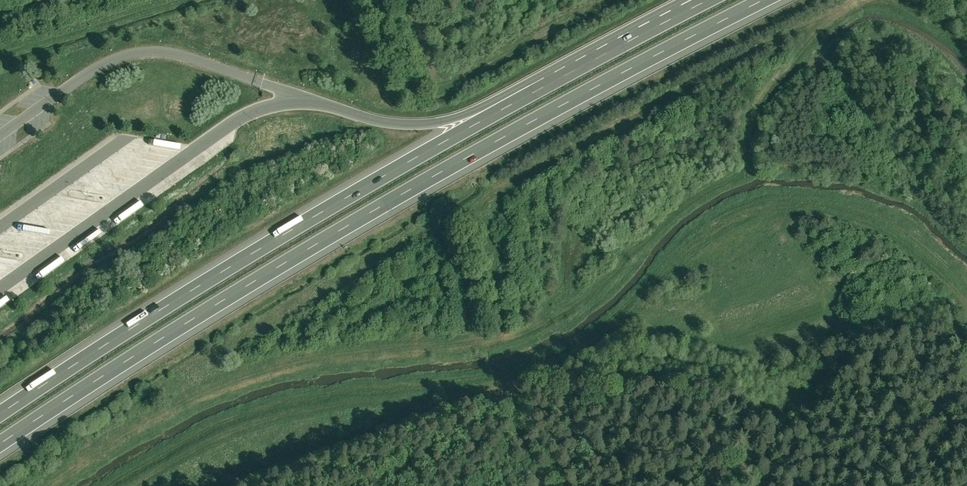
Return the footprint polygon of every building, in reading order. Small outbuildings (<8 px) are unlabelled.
[(344,241),(367,227),(364,222),(341,235),(344,241)] [(14,265),(15,259),(0,256),(0,262),(14,265)]
